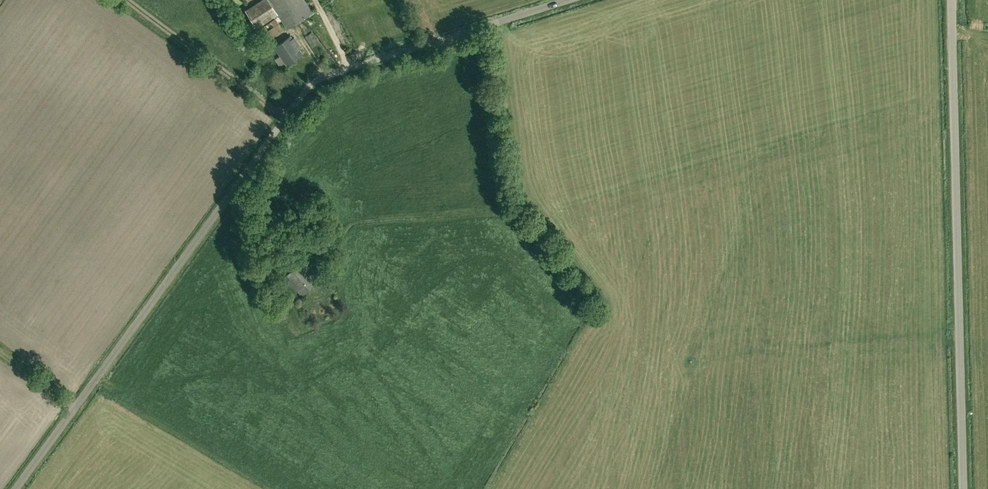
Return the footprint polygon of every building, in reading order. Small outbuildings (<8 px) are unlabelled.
[(245,10),(258,31),(276,19),(279,17),(281,20),(287,29),(313,12),(305,0),(261,0),(245,10)] [(258,31),(247,38),(251,45),(252,45),(269,35),(272,40),(284,32),(278,22),(276,19),(258,31)] [(305,37),(312,47),(319,43),(312,32),(305,37)] [(274,47),(287,65),(302,54),(300,50),(301,48),(294,38),(292,39),(290,36),(274,47)] [(291,243),(307,237),(304,228),(288,234),(291,243)] [(266,252),(258,255),(265,276),(273,274),(266,252)] [(302,296),(318,281),(300,261),(284,277),(302,296)]
